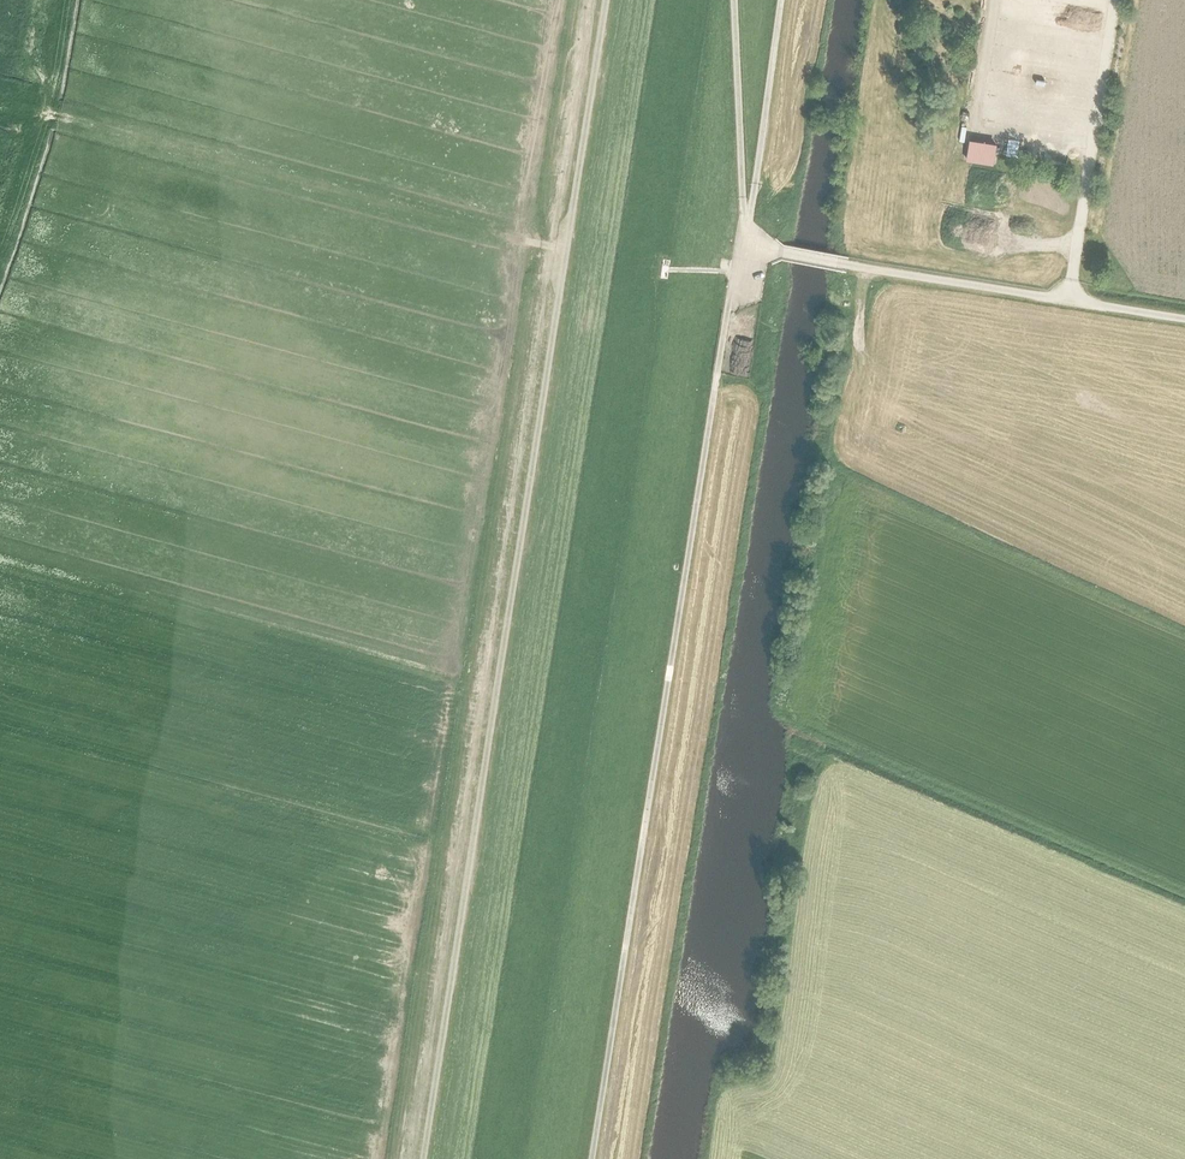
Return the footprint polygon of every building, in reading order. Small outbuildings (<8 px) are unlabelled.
[(968,135),(965,157),(992,161),(995,139),(968,135)]
